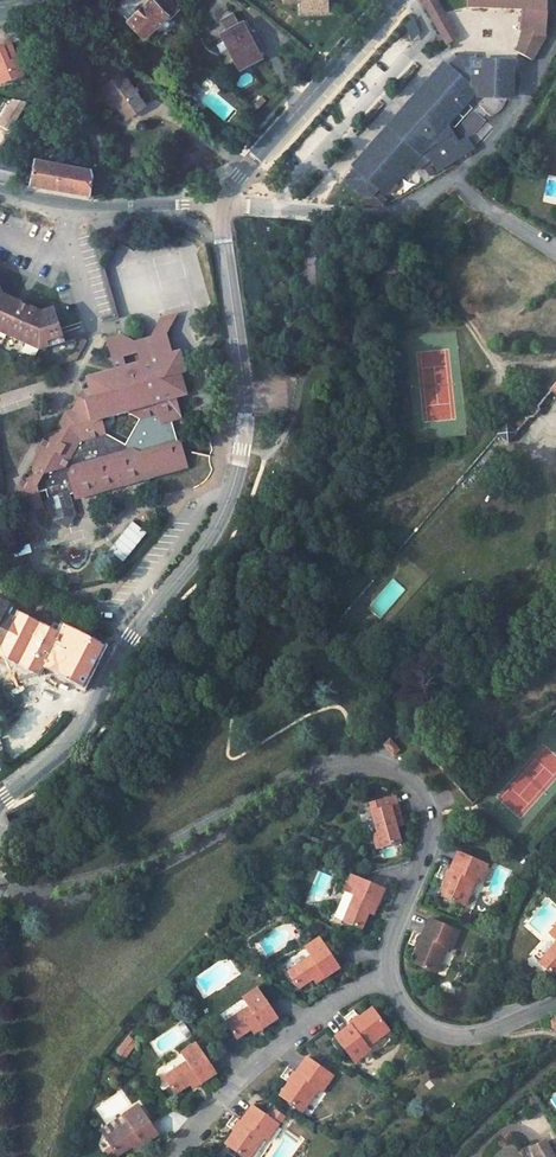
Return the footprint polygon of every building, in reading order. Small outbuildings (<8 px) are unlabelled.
[(168,16),(171,19),(180,9),(171,0),(151,0),(129,22),(145,37),(168,16)] [(328,0),(284,0),(284,1),(301,1),(301,11),(323,10),(323,0),(328,0)] [(424,3),(434,20),(444,15),(435,0),(434,0),(424,3)] [(467,8),(522,10),(520,29),(527,29),(534,29),(534,35),(546,35),(547,0),(467,0),(467,8)] [(444,15),(434,20),(448,44),(459,38),(444,15)] [(218,32),(235,63),(258,52),(241,20),(236,23),(233,16),(219,24),(223,30),(218,32)] [(403,26),(412,40),(423,34),(415,20),(403,26)] [(527,29),(519,51),(533,59),(546,35),(534,35),(534,29),(527,29)] [(22,77),(9,42),(0,45),(0,46),(1,48),(0,48),(0,85),(22,77)] [(438,77),(347,182),(365,199),(374,199),(400,169),(412,161),(419,171),(433,162),(440,170),(462,157),(468,152),(461,142),(453,132),(451,134),(443,126),(466,100),(464,98),(475,86),(481,88),(502,89),(502,94),(512,95),(514,63),(476,61),(465,60),(461,55),(440,79),(438,77)] [(106,91),(114,102),(121,110),(139,95),(116,68),(98,82),(106,91)] [(246,71),(236,80),(242,86),(252,77),(246,71)] [(94,86),(102,95),(106,91),(98,82),(94,86)] [(114,102),(106,91),(102,95),(100,96),(108,106),(114,102)] [(124,114),(142,99),(139,95),(121,110),(124,114)] [(0,122),(0,126),(8,131),(18,115),(8,110),(0,122)] [(469,136),(461,142),(468,152),(477,143),(469,136)] [(11,183),(17,166),(0,162),(0,180),(11,183)] [(36,163),(28,187),(90,197),(93,180),(91,172),(36,163)] [(36,353),(62,346),(52,313),(41,317),(3,297),(0,300),(0,335),(36,353)] [(144,371),(160,365),(163,376),(182,370),(187,369),(181,348),(174,351),(168,331),(180,309),(158,316),(147,336),(132,341),(121,334),(105,339),(111,359),(122,355),(126,365),(141,360),(144,371)] [(38,452),(40,460),(34,472),(35,476),(23,479),(16,493),(20,505),(31,501),(41,507),(45,506),(41,495),(48,493),(73,484),(76,495),(89,491),(91,496),(111,490),(110,485),(123,481),(124,486),(134,483),(133,478),(148,473),(150,478),(192,465),(184,438),(181,439),(175,419),(185,416),(178,395),(188,392),(182,370),(163,376),(160,365),(144,371),(141,360),(126,365),(122,355),(111,359),(115,368),(87,377),(90,388),(93,398),(76,403),(72,404),(58,426),(59,429),(49,433),(38,452)] [(84,389),(76,403),(93,398),(90,388),(84,389)] [(506,422),(498,432),(507,440),(515,430),(506,422)] [(134,483),(150,478),(148,473),(133,478),(134,483)] [(123,481),(110,485),(111,490),(124,486),(123,481)] [(51,503),(71,497),(76,495),(73,484),(48,493),(51,503)] [(89,491),(76,495),(78,500),(91,496),(89,491)] [(77,517),(71,497),(51,503),(57,523),(70,530),(77,517)] [(28,511),(41,507),(31,501),(20,505),(28,511)] [(122,563),(148,534),(134,522),(108,552),(122,563)] [(0,601),(0,648),(15,623),(6,617),(5,614),(9,606),(0,601)] [(42,625),(27,652),(46,663),(62,636),(42,625)] [(323,636),(331,644),(337,638),(330,630),(323,636)] [(393,755),(399,751),(392,741),(386,745),(393,755)] [(384,757),(390,752),(384,745),(378,751),(384,757)] [(394,794),(369,802),(377,831),(372,832),(376,847),(400,840),(396,825),(403,823),(394,794)] [(487,863),(457,850),(439,895),(464,905),(474,880),(479,882),(487,863)] [(384,887),(350,873),(343,890),(353,894),(342,920),(362,928),(369,911),(373,913),(384,887)] [(429,917),(410,961),(436,972),(447,946),(451,948),(459,929),(429,917)] [(339,965),(318,937),(304,947),(310,955),(287,971),(299,987),(313,977),(316,982),(339,965)] [(555,971),(555,941),(539,961),(554,974),(555,971)] [(277,1016),(257,986),(242,997),(248,1006),(225,1021),(236,1038),(250,1028),(253,1033),(277,1016)] [(334,1035),(354,1061),(370,1048),(367,1045),(389,1029),(372,1006),(334,1035)] [(158,1056),(187,1039),(178,1024),(149,1041),(158,1056)] [(216,1071),(196,1042),(181,1051),(187,1060),(163,1076),(174,1093),(188,1084),(191,1088),(216,1071)] [(279,1094),(301,1110),(317,1088),(321,1090),(332,1074),(306,1056),(279,1094)] [(158,1133),(138,1103),(123,1113),(129,1122),(106,1138),(117,1154),(132,1145),(134,1149),(158,1133)] [(244,1156),(248,1156),(263,1137),(266,1139),(278,1123),(252,1104),(224,1143),(244,1156)] [(555,1156),(555,1152),(552,1144),(533,1156),(555,1156)]
